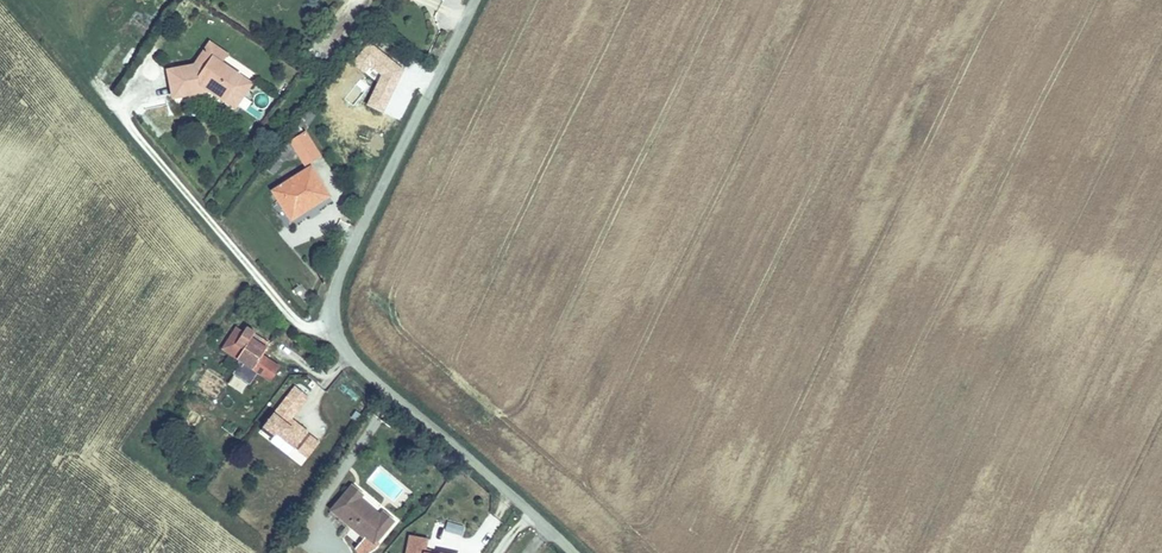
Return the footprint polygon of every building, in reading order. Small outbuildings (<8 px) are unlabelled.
[(201,51),(220,62),(225,53),(207,42),(201,51)] [(167,69),(172,97),(209,89),(224,99),(240,74),(220,62),(201,51),(193,64),(167,69)] [(240,74),(224,99),(235,105),(250,80),(240,74)] [(303,110),(263,166),(272,174),(293,149),(303,166),(318,157),(304,132),(314,118),(303,110)] [(312,169),(272,194),(289,221),(329,196),(312,169)] [(234,352),(245,336),(235,330),(218,355),(236,368),(243,359),(234,352)] [(271,349),(247,332),(245,336),(234,352),(243,359),(236,368),(240,370),(233,380),(250,392),(257,382),(268,390),(281,373),(263,361),(271,349)] [(320,441),(291,419),(309,396),(295,384),(258,431),(292,459),(304,443),(313,450),(320,441)] [(349,487),(330,512),(373,545),(391,521),(381,513),(378,517),(356,502),(360,497),(349,487)] [(492,537),(500,520),(487,514),(479,531),(492,537)] [(462,535),(464,526),(447,521),(444,531),(462,535)] [(426,552),(428,538),(407,535),(403,552),(434,552),(426,552)]
